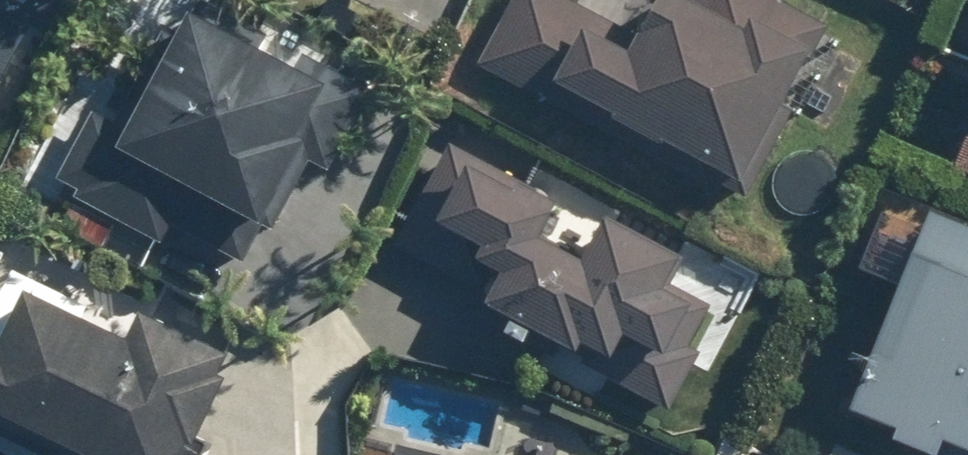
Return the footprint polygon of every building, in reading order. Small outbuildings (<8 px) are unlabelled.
[(47,13),(24,0),(0,0),(0,97),(47,13)] [(254,261),(313,154),(342,170),(384,92),(217,0),(209,0),(188,38),(173,30),(124,119),(105,109),(63,186),(167,243),(179,220),(254,261)] [(488,64),(756,199),(843,27),(792,1),(792,0),(675,0),(655,39),(578,0),(521,0),(488,64)] [(454,139),(400,243),(501,294),(490,317),(677,412),(717,335),(706,330),(720,302),(682,283),(693,261),(454,139)] [(951,256),(935,295),(906,283),(880,349),(892,354),(871,407),(914,424),(909,439),(939,451),(937,454),(967,454),(967,263),(951,256)] [(61,454),(197,454),(245,352),(157,311),(145,337),(41,288),(14,344),(0,338),(0,426),(61,454)]
